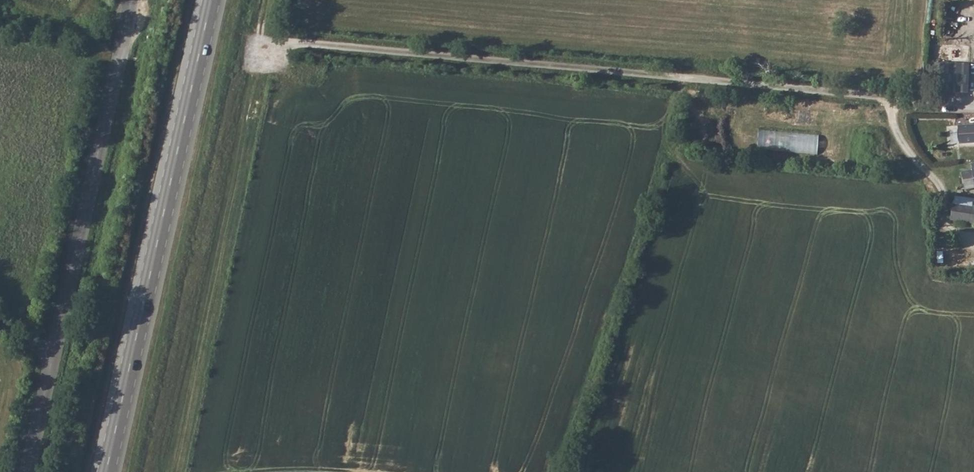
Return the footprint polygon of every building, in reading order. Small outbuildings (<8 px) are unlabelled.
[(939,59),(939,88),(968,88),(968,59),(939,59)] [(959,128),(960,147),(973,146),(973,126),(959,128)] [(818,153),(819,134),(759,129),(757,148),(818,153)] [(949,209),(949,211),(973,211),(973,201),(953,200),(949,209)] [(950,224),(973,224),(973,211),(949,211),(951,223),(950,224)]
